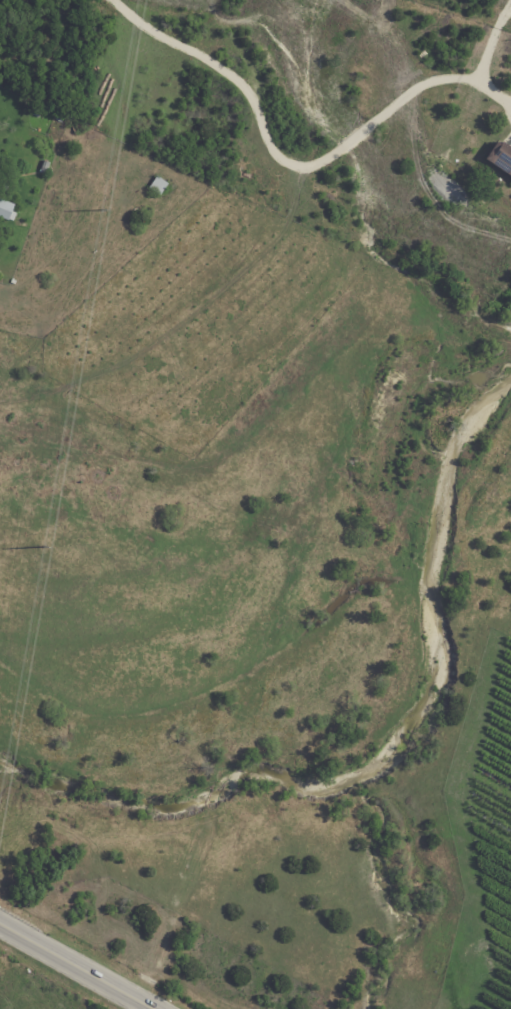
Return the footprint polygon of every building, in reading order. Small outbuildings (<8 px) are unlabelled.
[(34,110),(42,113),(40,118),(32,115),(34,110)] [(510,145),(510,146),(510,175),(490,160),(502,144),(506,146),(508,143),(510,145)] [(46,162),(51,163),(48,172),(43,171),(46,162)] [(159,177),(170,185),(162,197),(151,189),(159,177)] [(10,222),(0,218),(0,199),(17,206),(14,212),(18,214),(15,222),(11,221),(10,222)]
